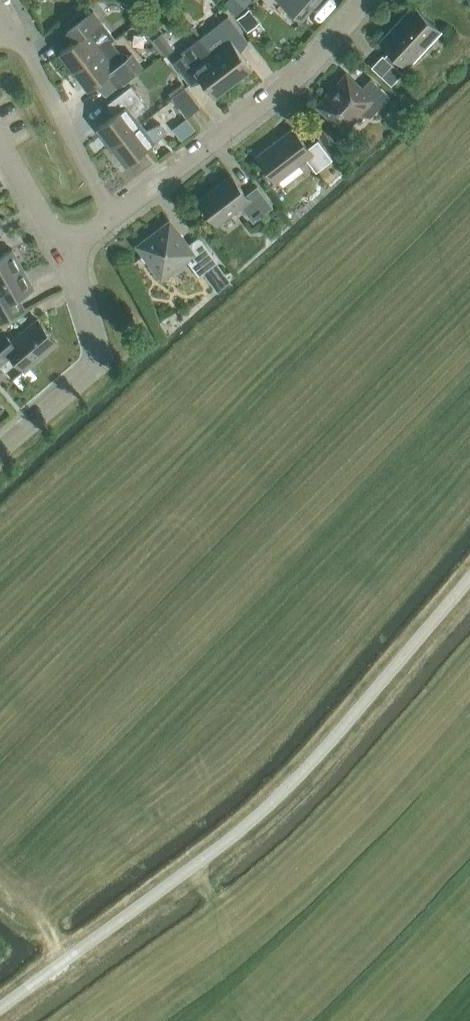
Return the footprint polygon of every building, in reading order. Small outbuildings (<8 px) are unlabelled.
[(251,0),(234,0),(227,7),(237,17),(252,1),(251,0)] [(305,23),(306,22),(302,19),(319,0),(279,0),(305,23)] [(65,18),(69,23),(85,11),(81,6),(65,18)] [(406,65),(439,30),(414,7),(381,42),(390,50),(384,56),(382,55),(371,67),(391,85),(402,73),(396,67),(402,61),(406,65)] [(74,70),(103,48),(112,41),(115,39),(93,11),(70,28),(77,38),(59,52),(74,70)] [(248,32),(257,25),(247,12),(238,19),(248,32)] [(217,24),(200,38),(233,82),(252,67),(238,49),(248,42),(228,15),(217,24)] [(165,56),(174,49),(161,32),(152,39),(165,56)] [(233,82),(200,38),(181,52),(183,55),(173,62),(191,85),(201,78),(214,96),(233,82)] [(112,41),(103,48),(74,70),(88,89),(108,74),(116,85),(141,65),(132,54),(126,59),(112,41)] [(389,96),(371,78),(363,87),(346,71),(314,105),(344,134),(361,115),(370,116),(389,96)] [(111,145),(140,123),(134,116),(139,112),(145,104),(130,86),(107,103),(115,113),(97,127),(110,144),(111,145)] [(185,87),(171,97),(187,117),(200,107),(185,87)] [(140,123),(111,145),(126,164),(159,138),(151,128),(145,129),(140,123)] [(308,148),(305,144),(293,128),(257,156),(276,181),(306,159),(316,172),(332,159),(318,140),(308,148)] [(246,194),(231,175),(199,200),(217,224),(241,206),(253,222),(272,206),(257,186),(246,194)] [(187,245),(170,222),(138,246),(151,263),(148,265),(157,277),(159,275),(162,278),(186,259),(198,276),(202,273),(216,262),(218,261),(199,236),(187,245)] [(23,268),(12,249),(0,255),(0,281),(23,268)] [(212,286),(226,276),(216,262),(202,273),(212,286)] [(0,281),(0,321),(25,307),(19,297),(34,288),(23,268),(0,281)] [(11,355),(24,371),(58,343),(37,318),(23,331),(24,332),(12,342),(2,330),(0,332),(0,365),(11,355)]
